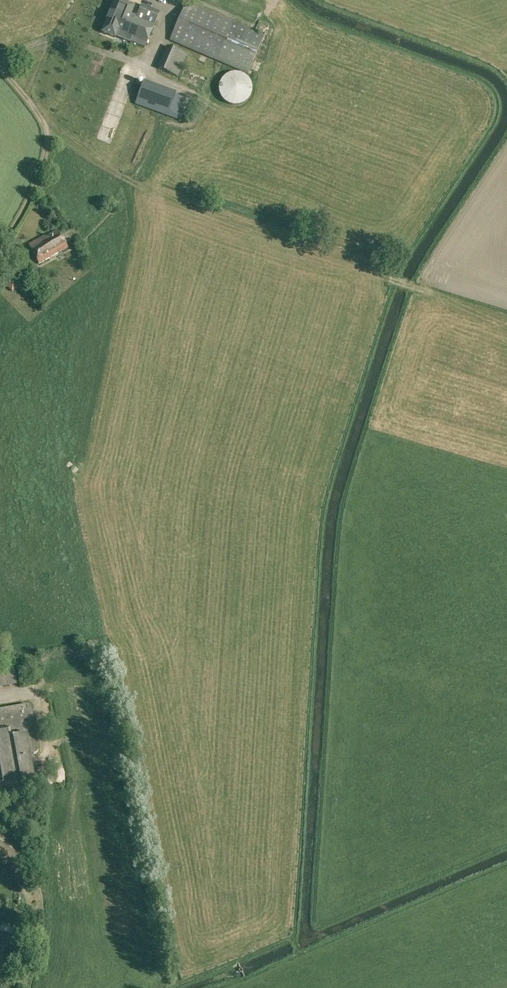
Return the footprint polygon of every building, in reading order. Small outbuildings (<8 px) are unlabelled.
[(123,20),(137,26),(140,19),(130,15),(134,7),(118,0),(115,0),(109,14),(123,20)] [(169,40),(248,74),(264,36),(186,2),(169,40)] [(141,5),(136,16),(155,24),(160,13),(141,5)] [(120,26),(123,20),(109,14),(102,32),(115,38),(115,36),(129,42),(130,41),(130,40),(133,31),(120,26)] [(137,26),(123,20),(120,26),(133,31),(130,40),(130,41),(145,47),(154,25),(140,19),(137,26)] [(157,68),(178,77),(187,54),(166,46),(157,68)] [(228,103),(234,104),(238,104),(243,102),(247,100),(250,96),(252,91),(252,86),(251,82),(248,77),(245,74),(240,71),(235,71),(229,72),(225,74),(222,78),(220,82),(219,87),(219,92),(221,96),(225,100),(228,103)] [(135,104),(177,120),(185,99),(175,95),(176,93),(144,81),(135,104)] [(146,120),(150,127),(158,123),(155,116),(146,120)] [(107,202),(114,212),(121,207),(114,197),(107,202)] [(29,245),(39,263),(62,250),(63,250),(67,248),(58,231),(42,239),(42,238),(29,245)] [(1,279),(12,292),(18,286),(7,273),(1,279)] [(21,689),(20,676),(0,677),(0,691),(21,689)] [(6,786),(16,784),(24,782),(24,783),(33,781),(33,780),(34,780),(30,754),(35,754),(36,753),(37,752),(38,751),(38,749),(39,749),(38,748),(31,708),(31,707),(30,706),(29,705),(28,705),(27,705),(26,705),(0,709),(0,787),(6,786)] [(17,947),(19,940),(13,938),(10,944),(17,947)]
